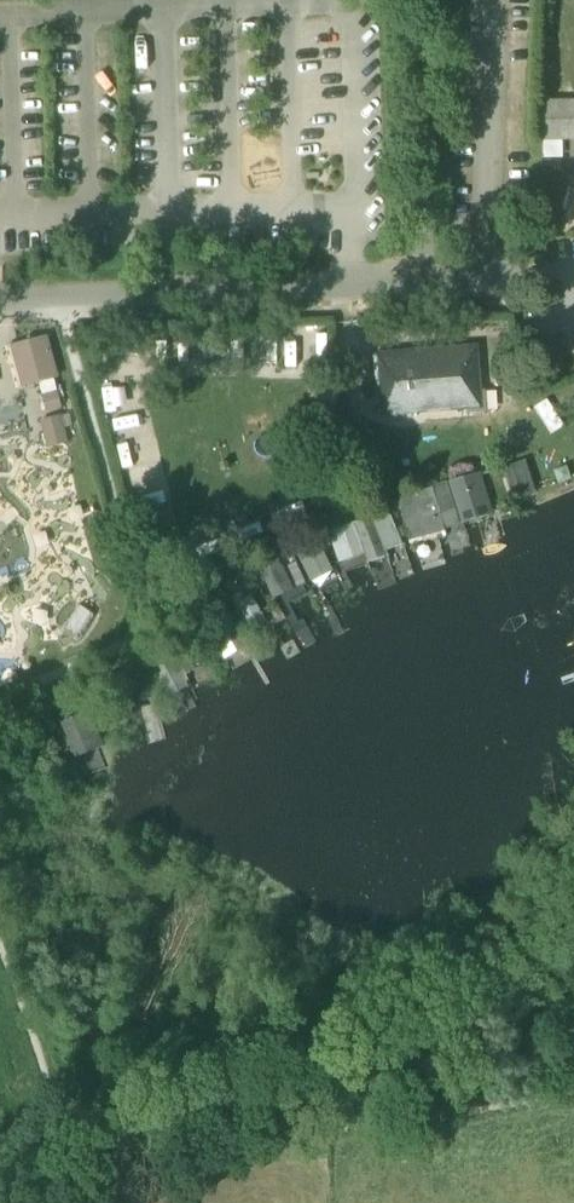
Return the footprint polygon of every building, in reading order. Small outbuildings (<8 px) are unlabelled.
[(543,141),(552,141),(573,141),(573,105),(541,106),(542,141),(543,141)] [(552,160),(552,141),(543,141),(543,161),(552,160)] [(46,341),(14,350),(23,388),(56,379),(46,341)] [(375,356),(380,417),(468,411),(468,415),(486,413),(484,393),(480,393),(477,348),(375,356)] [(57,394),(42,398),(46,413),(61,409),(57,394)] [(61,419),(41,424),(47,449),(67,444),(61,419)] [(526,462),(515,465),(526,498),(537,494),(526,462)] [(505,469),(515,502),(526,498),(515,465),(505,469)] [(450,484),(462,523),(478,518),(474,507),(485,504),(476,476),(450,484)] [(447,485),(432,489),(443,529),(458,524),(447,485)] [(444,530),(443,529),(432,489),(397,499),(406,532),(438,524),(439,531),(444,530)] [(370,518),(378,538),(396,530),(385,503),(367,510),(370,518)] [(474,507),(478,518),(488,515),(485,504),(474,507)] [(358,541),(362,552),(381,545),(378,538),(370,518),(352,524),(358,541)] [(331,532),(337,548),(358,541),(352,524),(331,532)] [(444,532),(444,530),(439,531),(438,524),(406,532),(408,542),(444,532)] [(401,544),(396,530),(378,538),(381,545),(383,551),(401,544)] [(329,560),(333,568),(339,565),(326,541),(320,543),(329,560)] [(342,562),(363,555),(362,552),(358,541),(337,548),(342,562)] [(297,555),(305,572),(327,561),(318,544),(297,555)] [(381,545),(362,552),(363,555),(366,564),(385,557),(383,551),(381,545)] [(257,565),(264,581),(277,575),(270,559),(257,565)] [(327,561),(305,572),(309,580),(331,569),(327,561)] [(277,575),(264,581),(268,589),(281,583),(277,575)] [(233,601),(236,606),(242,602),(239,597),(233,601)] [(249,597),(242,602),(236,606),(244,621),(258,612),(249,597)] [(211,635),(225,658),(229,656),(223,646),(237,638),(220,608),(205,617),(215,633),(211,635)] [(258,612),(244,621),(250,630),(264,621),(258,612)] [(171,648),(183,672),(202,662),(190,638),(171,648)] [(223,646),(229,656),(243,647),(237,638),(223,646)] [(142,666),(160,700),(169,696),(164,687),(181,678),(168,653),(142,666)] [(164,687),(169,696),(186,687),(181,678),(164,687)] [(93,740),(97,749),(104,746),(91,713),(84,716),(93,740)] [(84,716),(63,724),(73,748),(93,740),(84,716)] [(75,752),(73,748),(63,724),(59,726),(70,754),(75,752)] [(73,748),(75,752),(80,765),(100,757),(97,749),(93,740),(73,748)]
